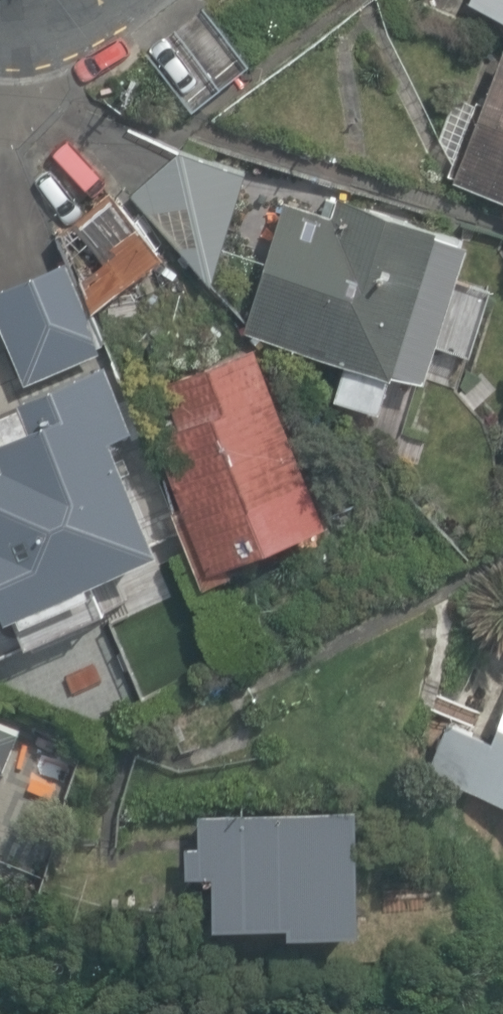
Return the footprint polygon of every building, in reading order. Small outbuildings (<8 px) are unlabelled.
[(467,2),(502,19),(502,0),(468,0),(467,2)] [(498,50),(453,179),(502,196),(502,51),(498,50)] [(244,172),(175,150),(129,193),(210,280),(244,172)] [(162,255),(110,189),(60,229),(94,308),(162,255)] [(329,217),(281,202),(240,334),(419,390),(467,237),(336,196),(329,217)] [(63,263),(0,288),(0,324),(22,380),(98,349),(63,263)] [(254,347),(162,382),(179,425),(151,436),(204,571),(323,524),(254,347)] [(15,402),(26,429),(0,440),(0,614),(1,616),(154,552),(106,437),(129,428),(103,366),(15,402)] [(425,768),(502,802),(502,707),(489,738),(447,719),(425,768)] [(0,741),(0,769),(10,745),(0,741)] [(350,811),(201,814),(202,847),(184,847),(185,874),(210,874),(211,926),(283,924),(284,934),(353,933),(350,811)]
